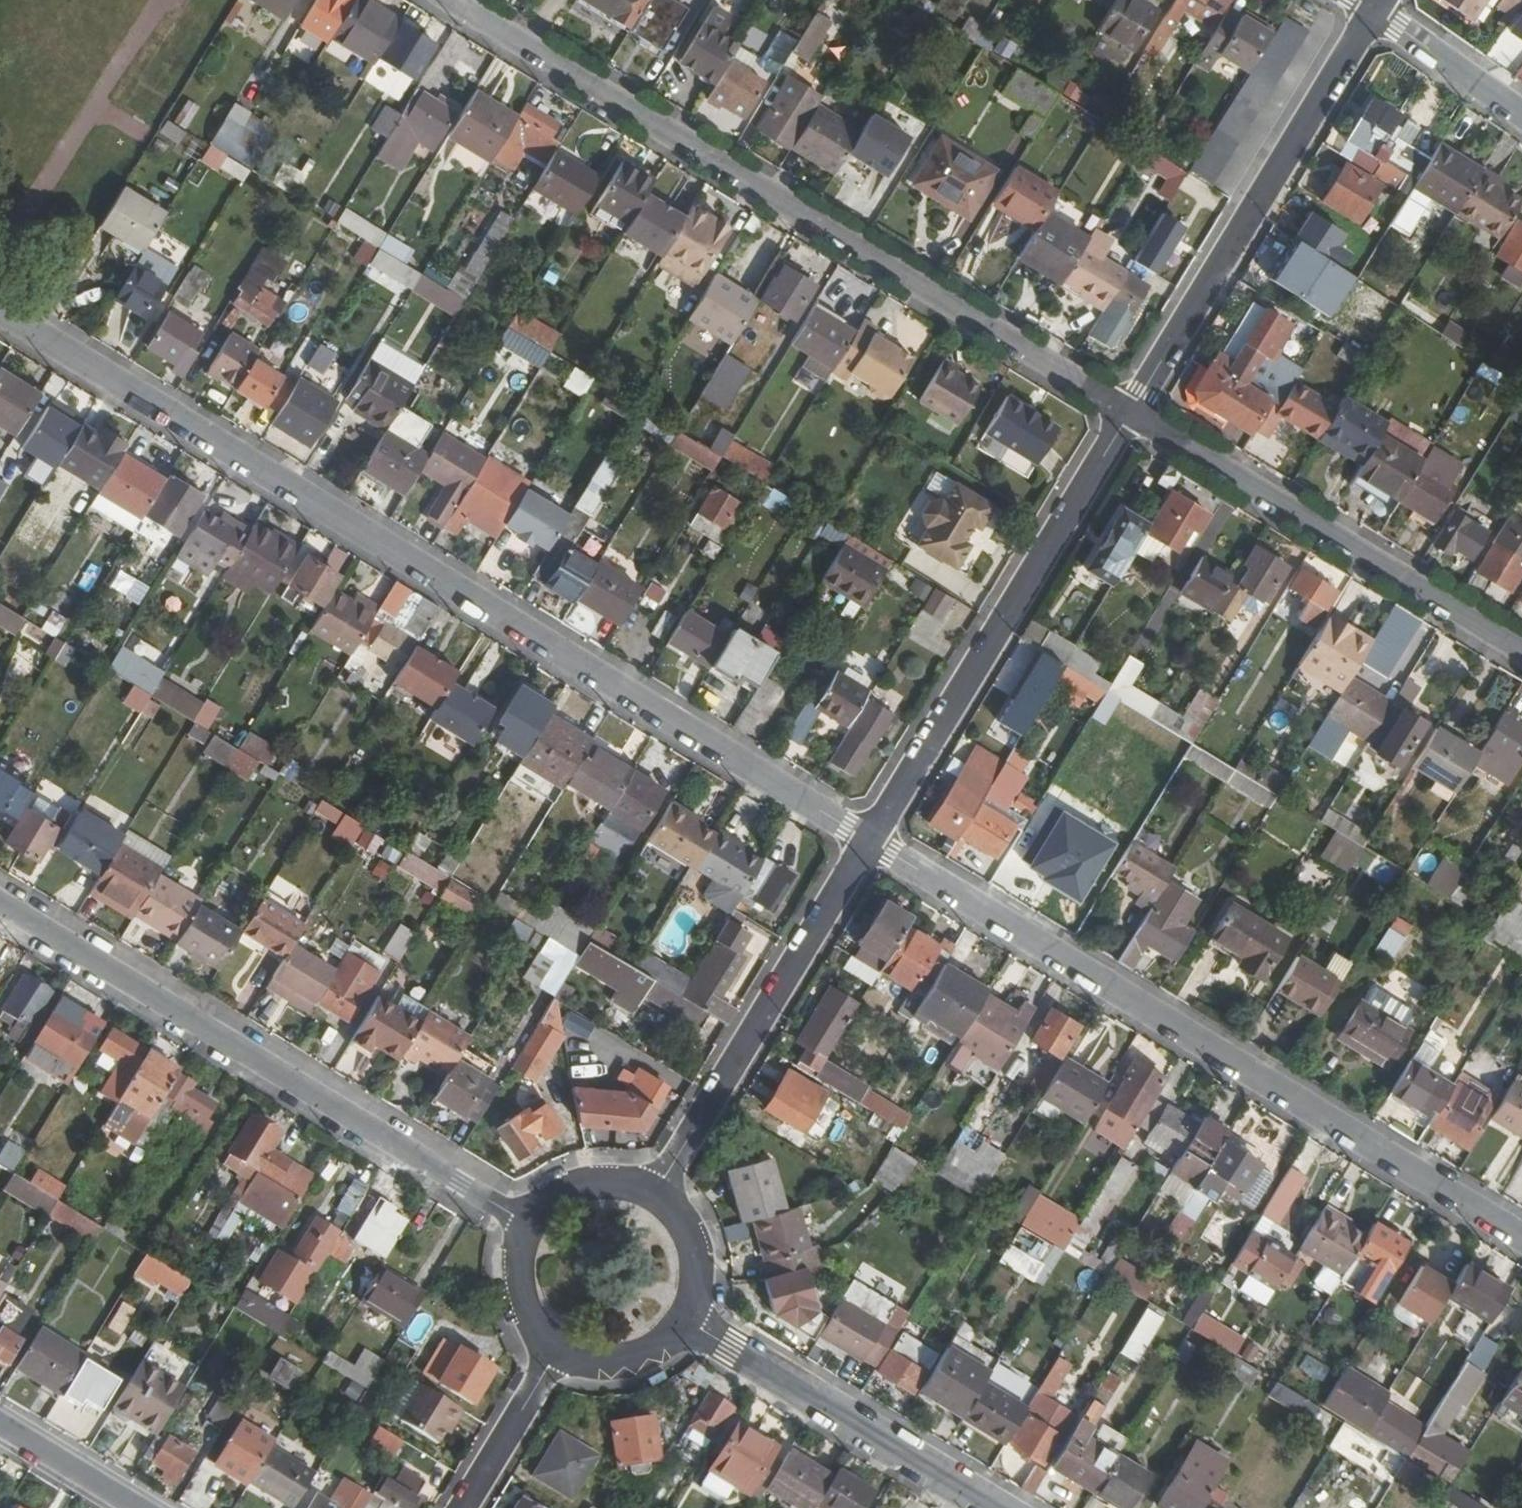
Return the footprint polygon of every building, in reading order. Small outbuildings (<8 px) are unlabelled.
[(284,19),(295,0),(252,0),(284,19)] [(301,26),(329,42),(331,38),(353,1),(352,0),(316,0),(301,26)] [(331,38),(374,64),(399,22),(380,9),(376,16),(368,11),(372,5),(364,0),(354,0),(353,1),(331,38)] [(628,26),(635,15),(644,0),(584,0),(628,26)] [(635,15),(638,16),(651,24),(662,4),(655,0),(644,0),(635,15)] [(1097,28),(1130,48),(1154,8),(1140,0),(1113,0),(1097,28)] [(1216,8),(1221,0),(1203,0),(1216,8)] [(1470,21),(1484,0),(1440,0),(1470,21)] [(1502,9),(1512,16),(1521,1),(1521,0),(1508,0),(1502,9)] [(1169,2),(1146,42),(1166,54),(1176,37),(1165,31),(1179,9),(1169,2)] [(747,21),(754,10),(742,3),(733,18),(740,22),(743,19),(747,21)] [(372,5),(368,11),(376,16),(380,9),(372,5)] [(677,7),(671,17),(688,27),(694,17),(677,7)] [(1226,7),(1197,53),(1212,62),(1218,53),(1247,71),(1272,30),(1254,18),(1251,23),(1226,7)] [(695,32),(677,61),(711,82),(729,52),(710,41),(721,23),(706,14),(695,32)] [(811,15),(796,40),(791,49),(805,57),(825,23),(811,15)] [(1272,30),(1247,71),(1186,172),(1187,172),(1210,186),(1303,29),(1280,15),(1272,30)] [(622,43),(657,64),(673,38),(651,24),(638,16),(622,43)] [(965,18),(959,36),(991,47),(998,29),(965,18)] [(1511,34),(1521,41),(1521,19),(1511,34)] [(402,22),(377,65),(385,70),(388,65),(398,72),(410,79),(433,41),(402,22)] [(776,29),(756,64),(775,75),(791,49),(796,40),(776,29)] [(1009,59),(1017,45),(1001,35),(993,50),(1009,59)] [(724,68),(743,80),(749,63),(733,52),(724,68)] [(1511,77),(1521,85),(1521,61),(1511,77)] [(385,70),(382,75),(392,81),(398,72),(388,65),(385,70)] [(1013,67),(999,90),(1030,109),(1016,132),(1029,140),(1057,94),(1041,84),(1013,67)] [(724,68),(706,98),(740,118),(758,89),(724,68)] [(1048,74),(1041,84),(1057,94),(1058,94),(1064,84),(1048,74)] [(792,79),(786,88),(800,97),(805,88),(792,79)] [(1069,82),(1062,94),(1082,106),(1089,94),(1069,82)] [(770,110),(758,129),(790,148),(790,147),(811,113),(820,97),(805,88),(800,97),(786,88),(772,111),(770,110)] [(470,94),(445,137),(489,163),(517,117),(503,109),(500,112),(470,94)] [(399,116),(438,140),(453,115),(421,95),(413,107),(407,104),(399,116)] [(188,98),(173,120),(185,128),(200,106),(188,98)] [(1366,137),(1359,148),(1416,185),(1432,158),(1404,140),(1400,146),(1387,138),(1401,116),(1376,100),(1356,130),(1366,137)] [(233,105),(210,144),(253,169),(275,131),(233,105)] [(528,106),(507,141),(546,164),(553,151),(555,149),(546,143),(557,124),(528,106)] [(385,109),(371,132),(385,140),(399,117),(385,109)] [(811,113),(790,147),(833,172),(858,130),(829,113),(824,121),(811,113)] [(876,114),(851,153),(889,177),(913,138),(876,114)] [(1405,118),(1398,135),(1411,140),(1418,122),(1405,118)] [(166,120),(159,133),(177,143),(184,130),(166,120)] [(938,141),(916,177),(939,192),(935,199),(965,217),(991,173),(938,141)] [(1432,158),(1416,185),(1415,187),(1457,213),(1478,178),(1481,172),(1439,147),(1432,158)] [(546,164),(531,189),(575,215),(597,177),(553,151),(546,164)] [(620,161),(595,202),(626,220),(650,179),(620,161)] [(1015,162),(994,196),(1007,204),(1010,202),(1038,220),(1043,212),(1058,188),(1015,162)] [(1346,165),(1323,199),(1357,221),(1379,186),(1346,165)] [(1478,178),(1499,191),(1504,182),(1483,169),(1481,172),(1478,178)] [(1187,176),(1180,187),(1199,199),(1206,188),(1187,176)] [(1478,178),(1457,213),(1499,239),(1520,203),(1499,191),(1478,178)] [(123,190),(100,228),(143,253),(166,216),(123,190)] [(668,243),(683,218),(644,195),(626,225),(665,248),(668,243)] [(731,219),(695,197),(683,218),(668,243),(704,265),(731,219)] [(413,199),(396,227),(405,234),(415,217),(430,225),(437,214),(413,199)] [(1075,226),(1081,214),(1057,202),(1051,214),(1075,226)] [(1437,227),(1445,210),(1428,202),(1420,219),(1437,227)] [(1038,220),(1019,252),(1062,278),(1081,244),(1085,238),(1043,212),(1038,220)] [(501,215),(467,273),(477,279),(495,250),(511,221),(501,215)] [(1164,215),(1136,260),(1158,274),(1186,228),(1164,215)] [(511,221),(495,250),(511,260),(519,246),(523,249),(532,234),(511,221)] [(1497,256),(1521,271),(1521,223),(1519,222),(1497,256)] [(1370,230),(1343,272),(1352,278),(1358,282),(1383,239),(1370,230)] [(1327,316),(1352,278),(1343,272),(1294,240),(1269,278),(1327,316)] [(370,264),(374,245),(357,241),(353,260),(370,264)] [(411,242),(401,259),(418,268),(428,252),(411,242)] [(1062,278),(1061,278),(1091,297),(1088,302),(1102,310),(1125,272),(1081,244),(1062,278)] [(134,268),(114,301),(146,319),(166,287),(175,273),(143,253),(134,268)] [(779,263),(758,298),(791,319),(813,283),(779,263)] [(241,293),(233,306),(267,327),(276,314),(280,316),(286,306),(256,288),(263,277),(251,270),(238,291),(241,293)] [(1125,272),(1102,310),(1089,332),(1109,345),(1119,329),(1124,332),(1129,325),(1124,321),(1146,285),(1125,272)] [(713,276),(689,319),(731,344),(756,302),(713,276)] [(168,309),(198,327),(211,306),(181,288),(168,309)] [(811,309),(790,344),(832,370),(841,354),(854,334),(811,309)] [(1219,356),(1198,390),(1198,402),(1249,433),(1269,400),(1242,384),(1244,380),(1273,398),(1288,374),(1266,360),(1288,325),(1265,311),(1231,364),(1219,356)] [(170,316),(149,350),(177,366),(172,374),(184,381),(199,355),(192,352),(202,336),(170,316)] [(876,328),(862,321),(831,372),(845,380),(850,372),(869,383),(871,392),(882,398),(889,397),(912,358),(872,334),(876,328)] [(507,328),(494,351),(520,367),(527,357),(538,363),(546,351),(507,328)] [(207,373),(235,390),(253,361),(257,354),(229,336),(207,373)] [(318,358),(300,386),(310,392),(327,364),(318,358)] [(944,360),(918,403),(957,426),(980,388),(955,373),(957,368),(944,360)] [(235,390),(235,392),(265,410),(278,418),(296,388),(283,380),(253,361),(235,390)] [(1481,361),(1476,374),(1499,383),(1504,370),(1481,361)] [(573,364),(562,384),(581,396),(593,376),(573,364)] [(719,364),(701,394),(725,407),(743,378),(719,364)] [(14,434),(39,393),(0,369),(0,426),(14,434)] [(365,369),(345,401),(355,407),(357,405),(365,410),(360,418),(385,433),(385,432),(407,395),(365,369)] [(1318,440),(1337,409),(1295,383),(1281,407),(1276,414),(1268,409),(1255,430),(1267,438),(1281,417),(1318,440)] [(284,417),(276,428),(313,450),(330,421),(307,407),(315,395),(310,392),(300,386),(293,398),(292,398),(281,415),(284,417)] [(623,414),(630,400),(608,388),(600,402),(623,414)] [(1003,397),(981,433),(1033,464),(1055,428),(1035,416),(1036,415),(1022,406),(1021,408),(1003,397)] [(1342,401),(1321,435),(1349,452),(1346,457),(1363,467),(1381,437),(1386,428),(1342,401)] [(46,405),(27,437),(60,457),(78,425),(46,405)] [(355,407),(352,412),(360,418),(365,410),(357,405),(355,407)] [(627,419),(670,445),(679,432),(635,406),(627,419)] [(679,432),(722,458),(736,435),(712,420),(707,428),(688,416),(679,432)] [(57,461),(99,488),(120,453),(126,444),(108,433),(104,439),(80,423),(78,425),(60,457),(57,461)] [(385,433),(362,470),(405,497),(419,473),(429,458),(385,432),(385,433)] [(419,473),(445,489),(426,520),(442,530),(453,514),(472,481),(484,462),(442,437),(429,458),(419,473)] [(1381,437),(1363,467),(1358,475),(1401,501),(1423,462),(1381,437)] [(1423,462),(1401,501),(1434,520),(1463,472),(1429,452),(1423,462)] [(0,457),(0,490),(17,462),(2,453),(0,457)] [(120,453),(99,488),(97,492),(140,519),(163,479),(120,453)] [(716,468),(758,493),(765,482),(722,458),(716,468)] [(555,539),(531,580),(573,606),(577,600),(596,568),(570,553),(591,517),(588,515),(617,467),(604,459),(569,518),(555,539)] [(474,508),(504,527),(512,513),(516,508),(511,506),(524,483),(488,462),(475,483),(472,481),(453,514),(466,521),(474,508)] [(1166,466),(1159,478),(1172,485),(1179,474),(1166,466)] [(169,476),(149,509),(162,517),(168,507),(172,509),(175,504),(191,513),(201,496),(169,476)] [(926,525),(915,543),(955,566),(969,542),(962,538),(971,523),(978,527),(992,503),(953,479),(942,498),(940,496),(927,499),(920,511),(923,523),(926,525)] [(775,511),(787,494),(774,486),(763,503),(775,511)] [(710,488),(695,514),(727,534),(744,508),(710,488)] [(512,513),(555,539),(569,518),(526,492),(516,508),(512,513)] [(1158,509),(1148,526),(1144,532),(1177,552),(1191,530),(1197,534),(1208,514),(1173,492),(1161,512),(1158,509)] [(183,543),(225,569),(227,566),(249,530),(238,523),(234,529),(217,519),(203,510),(183,543)] [(1122,510),(1086,569),(1112,585),(1144,532),(1148,526),(1122,510)] [(217,519),(234,529),(238,523),(221,513),(217,519)] [(1454,514),(1436,544),(1450,552),(1453,547),(1471,558),(1486,533),(1454,514)] [(1480,572),(1511,591),(1521,573),(1521,527),(1510,519),(1494,545),(1495,546),(1480,572)] [(249,530),(227,566),(271,592),(298,546),(284,537),(280,542),(268,534),(252,524),(249,530)] [(268,534),(280,542),(284,537),(271,529),(268,534)] [(1191,530),(1182,545),(1188,548),(1197,534),(1191,530)] [(1144,532),(1133,550),(1151,562),(1162,543),(1144,532)] [(829,568),(872,594),(893,560),(849,533),(829,568)] [(1242,565),(1235,578),(1220,602),(1231,609),(1242,591),(1262,602),(1284,566),(1255,548),(1244,566),(1242,565)] [(301,556),(284,584),(318,604),(335,577),(301,556)] [(1203,558),(1180,596),(1212,615),(1220,602),(1235,578),(1203,558)] [(596,568),(577,600),(620,627),(640,592),(597,566),(596,568)] [(1286,588),(1300,597),(1298,601),(1304,605),(1296,619),(1312,629),(1335,592),(1298,569),(1286,588)] [(135,579),(126,595),(139,602),(147,585),(135,579)] [(912,579),(908,593),(926,597),(930,583),(912,579)] [(393,580),(377,607),(371,617),(385,626),(407,588),(393,580)] [(933,638),(954,596),(933,585),(912,628),(933,638)] [(332,589),(308,630),(349,654),(371,617),(377,607),(363,599),(359,606),(350,600),(332,589)] [(355,593),(350,600),(359,606),(363,599),(355,593)] [(371,617),(349,654),(340,668),(347,672),(343,680),(355,688),(364,672),(357,668),(367,650),(396,667),(410,642),(414,644),(437,606),(421,597),(398,635),(385,626),(371,617)] [(13,630),(22,615),(0,602),(0,622),(13,630)] [(1368,646),(1358,662),(1385,679),(1422,620),(1394,604),(1371,642),(1368,646)] [(41,629),(55,637),(66,616),(52,609),(41,629)] [(666,646),(708,671),(726,640),(685,614),(666,646)] [(1250,614),(1230,648),(1244,657),(1264,623),(1250,614)] [(1299,663),(1342,689),(1348,679),(1358,662),(1368,646),(1343,631),(1346,627),(1327,616),(1299,663)] [(726,640),(708,671),(733,686),(738,678),(753,687),(774,652),(734,627),(726,640)] [(1371,642),(1346,627),(1343,631),(1368,646),(1371,642)] [(1036,651),(1062,667),(1063,666),(1073,650),(1048,634),(1036,651)] [(58,660),(69,645),(56,636),(45,650),(58,660)] [(456,670),(413,645),(391,682),(434,707),(449,681),(456,670)] [(1073,650),(1063,666),(1084,679),(1094,663),(1073,650)] [(1106,692),(1150,719),(1158,706),(1126,688),(1139,667),(1126,659),(1106,692)] [(1104,691),(1106,692),(1109,687),(1092,676),(1099,665),(1094,663),(1084,679),(1104,691)] [(1053,682),(1094,708),(1104,691),(1084,679),(1063,666),(1062,667),(1053,682)] [(825,673),(786,737),(801,746),(821,712),(847,727),(868,693),(837,674),(834,678),(825,673)] [(150,693),(191,718),(194,720),(204,702),(161,676),(150,693)] [(1342,689),(1327,714),(1369,740),(1390,705),(1348,679),(1342,689)] [(434,707),(427,718),(470,743),(492,706),(449,681),(434,707)] [(517,684),(497,718),(533,739),(547,715),(553,706),(517,684)] [(754,693),(731,730),(743,737),(766,700),(754,693)] [(867,700),(828,765),(851,778),(869,748),(872,749),(892,715),(867,700)] [(1390,705),(1369,740),(1363,748),(1396,768),(1424,724),(1390,704),(1390,705)] [(1478,755),(1472,764),(1505,783),(1512,771),(1515,772),(1521,760),(1521,730),(1511,724),(1516,715),(1505,709),(1478,755)] [(547,715),(533,739),(519,761),(561,785),(570,771),(586,744),(591,734),(564,717),(560,722),(547,715)] [(194,720),(191,718),(184,729),(204,741),(210,730),(194,720)] [(1435,728),(1413,765),(1435,778),(1429,788),(1450,801),(1472,764),(1478,755),(1435,728)] [(233,744),(210,730),(204,741),(200,747),(223,761),(233,744)] [(247,731),(238,747),(264,762),(273,747),(247,731)] [(586,744),(570,771),(613,796),(629,770),(586,744)] [(972,744),(927,819),(959,838),(1004,763),(972,744)] [(1184,757),(1227,783),(1234,770),(1191,744),(1184,757)] [(295,780),(304,766),(289,757),(281,772),(295,780)] [(13,822),(23,805),(32,791),(15,781),(18,776),(0,765),(0,815),(13,822)] [(629,770),(613,796),(603,814),(635,834),(661,790),(629,770)] [(1227,783),(1270,809),(1278,797),(1277,796),(1234,770),(1227,783)] [(1341,785),(1319,822),(1362,848),(1385,811),(1341,785)] [(1021,789),(1011,802),(1027,814),(1037,801),(1021,789)] [(320,798),(313,810),(337,824),(331,834),(351,845),(364,824),(320,798)] [(670,800),(646,839),(694,867),(704,851),(715,832),(697,822),(686,816),(689,811),(670,800)] [(13,822),(3,838),(36,858),(56,825),(64,820),(70,810),(58,803),(48,820),(23,805),(13,822)] [(982,804),(962,837),(996,856),(1015,824),(982,804)] [(79,810),(57,846),(100,871),(117,842),(121,834),(79,810)] [(686,816),(697,822),(700,818),(689,811),(686,816)] [(715,832),(704,851),(749,878),(770,844),(750,833),(738,825),(741,820),(727,812),(715,832)] [(738,825),(750,833),(753,828),(741,820),(738,825)] [(364,827),(355,844),(371,852),(380,835),(364,827)] [(100,871),(87,891),(101,899),(105,893),(132,909),(154,873),(158,867),(117,842),(100,871)] [(1113,872),(1155,898),(1166,880),(1173,869),(1130,843),(1113,872)] [(1427,884),(1449,896),(1466,867),(1443,855),(1427,884)] [(765,857),(745,889),(752,894),(750,898),(769,910),(792,873),(765,857)] [(418,878),(441,892),(450,877),(449,877),(428,863),(418,878)] [(1077,864),(1057,898),(1086,916),(1107,883),(1077,864)] [(131,912),(174,938),(196,901),(197,899),(154,873),(132,909),(131,912)] [(1463,877),(1449,900),(1464,910),(1478,886),(1463,877)] [(1155,898),(1116,962),(1129,969),(1146,942),(1177,961),(1193,934),(1179,925),(1195,897),(1166,880),(1155,898)] [(477,897),(451,881),(441,896),(467,912),(477,897)] [(1510,902),(1521,909),(1521,882),(1510,902)] [(101,899),(128,916),(131,912),(132,909),(105,893),(101,899)] [(260,898),(303,925),(306,919),(263,893),(260,898)] [(240,931),(283,957),(292,943),(303,925),(260,898),(241,930),(240,931)] [(174,938),(171,941),(217,969),(240,931),(241,930),(196,901),(174,938)] [(510,914),(491,902),(475,929),(479,931),(482,927),(491,932),(497,922),(494,920),(497,915),(506,920),(510,914)] [(883,902),(860,941),(887,958),(906,928),(911,919),(883,902)] [(1232,906),(1213,937),(1240,954),(1259,922),(1232,906)] [(1259,922),(1240,954),(1246,957),(1241,966),(1263,979),(1287,939),(1259,922)] [(401,923),(384,951),(399,961),(403,955),(416,933),(401,923)] [(1521,965),(1521,944),(1492,927),(1491,926),(1482,941),(1521,965)] [(1389,927),(1375,950),(1390,960),(1405,937),(1389,927)] [(887,958),(879,971),(922,997),(943,962),(948,954),(937,947),(906,928),(887,958)] [(552,961),(536,986),(553,996),(575,958),(577,955),(546,937),(537,951),(552,961)] [(575,958),(626,990),(631,982),(704,1027),(712,1014),(680,995),(659,982),(634,967),(587,937),(577,955),(575,958)] [(714,938),(680,995),(712,1014),(726,1024),(735,1010),(718,999),(713,996),(716,990),(722,993),(744,957),(714,938)] [(940,941),(937,947),(948,954),(952,948),(940,941)] [(283,957),(273,975),(316,1001),(330,977),(335,969),(292,943),(283,957)] [(1298,954),(1278,987),(1321,1012),(1353,961),(1335,950),(1323,970),(1298,954)] [(644,951),(634,967),(659,982),(668,966),(644,951)] [(333,979),(319,1002),(350,1021),(378,973),(344,952),(335,969),(330,977),(333,979)] [(922,997),(911,1015),(923,1023),(927,1016),(958,1036),(978,1002),(981,998),(986,989),(943,962),(922,997)] [(0,1015),(0,1016),(14,1024),(19,1016),(39,1029),(57,999),(58,998),(23,976),(0,1015)] [(718,999),(722,993),(716,990),(713,996),(718,999)] [(833,990),(802,1041),(810,1046),(799,1065),(815,1075),(824,1061),(859,1006),(833,990)] [(420,1021),(378,995),(352,1039),(368,1049),(372,1042),(398,1058),(401,1052),(420,1021)] [(1014,1018),(981,998),(978,1002),(958,1036),(957,1038),(955,1041),(1000,1067),(1001,1065),(1032,1014),(1021,1006),(1014,1018)] [(39,1029),(35,1035),(80,1062),(94,1038),(82,1030),(89,1019),(57,999),(39,1029)] [(1358,1000),(1340,1031),(1391,1062),(1410,1031),(1358,1000)] [(468,1037),(427,1009),(420,1021),(401,1052),(417,1062),(422,1054),(448,1070),(468,1037)] [(1051,1010),(1032,1041),(1061,1059),(1080,1028),(1051,1010)] [(89,1019),(82,1030),(94,1038),(101,1027),(89,1019)] [(109,1030),(97,1049),(115,1061),(96,1092),(110,1101),(142,1050),(109,1030)] [(1336,1037),(1387,1068),(1391,1062),(1340,1031),(1336,1037)] [(530,1032),(511,1063),(532,1076),(551,1045),(530,1032)] [(461,1048),(433,1094),(476,1121),(496,1087),(482,1078),(490,1066),(461,1048)] [(146,1052),(116,1101),(127,1107),(117,1125),(137,1137),(115,1175),(128,1182),(150,1145),(140,1138),(167,1093),(170,1095),(167,1099),(172,1103),(168,1110),(205,1133),(211,1122),(205,1119),(213,1105),(188,1090),(192,1085),(177,1075),(179,1072),(146,1052)] [(1042,1094),(1055,1059),(1042,1054),(1029,1089),(1042,1094)] [(1063,1060),(1040,1098),(1084,1123),(1107,1086),(1063,1060)] [(1128,1080),(1110,1109),(1136,1126),(1165,1078),(1137,1060),(1125,1079),(1128,1080)] [(824,1061),(815,1075),(822,1079),(830,1065),(824,1061)] [(1408,1062),(1390,1092),(1433,1118),(1451,1088),(1408,1062)] [(867,1087),(830,1065),(822,1079),(858,1102),(867,1087)] [(571,1090),(579,1123),(639,1130),(641,1130),(666,1087),(638,1071),(624,1096),(571,1090)] [(765,1109),(803,1132),(827,1094),(789,1071),(765,1109)] [(1451,1088),(1433,1118),(1428,1126),(1466,1148),(1496,1098),(1458,1075),(1451,1088)] [(1490,1118),(1521,1138),(1521,1086),(1513,1081),(1490,1118)] [(526,1107),(497,1127),(517,1157),(536,1144),(529,1133),(539,1126),(545,1135),(560,1123),(545,1100),(529,1111),(526,1107)] [(116,1101),(106,1118),(117,1125),(127,1107),(116,1101)] [(1155,1102),(1137,1132),(1150,1140),(1169,1109),(1155,1102)] [(1169,1109),(1150,1140),(1181,1158),(1200,1128),(1190,1122),(1169,1109)] [(867,1121),(896,1139),(902,1129),(873,1111),(867,1121)] [(1193,1117),(1190,1122),(1200,1128),(1203,1123),(1193,1117)] [(252,1119),(224,1165),(244,1177),(250,1181),(255,1172),(276,1184),(288,1164),(267,1152),(278,1134),(252,1119)] [(1200,1128),(1181,1158),(1167,1181),(1177,1187),(1190,1167),(1203,1175),(1223,1142),(1228,1133),(1205,1119),(1203,1123),(1200,1128)] [(804,1149),(822,1161),(828,1151),(810,1139),(804,1149)] [(1223,1142),(1203,1175),(1194,1189),(1209,1198),(1213,1200),(1223,1183),(1242,1194),(1239,1199),(1254,1208),(1273,1177),(1259,1168),(1261,1165),(1223,1142)] [(889,1145),(874,1180),(899,1191),(915,1156),(889,1145)] [(952,1146),(935,1173),(978,1199),(1003,1158),(982,1145),(973,1159),(952,1146)] [(728,1171),(740,1223),(748,1221),(751,1221),(781,1214),(769,1161),(728,1171)] [(1119,1161),(1096,1198),(1110,1206),(1133,1170),(1119,1161)] [(288,1164),(276,1184),(290,1193),(302,1173),(288,1164)] [(1278,1224),(1308,1176),(1291,1166),(1261,1214),(1278,1224)] [(250,1181),(238,1200),(283,1227),(300,1199),(276,1184),(255,1172),(250,1181)] [(355,1179),(338,1207),(351,1215),(355,1208),(368,1187),(355,1179)] [(368,1187),(355,1208),(367,1215),(380,1194),(368,1187)] [(1040,1194),(1021,1225),(1051,1244),(1063,1251),(1083,1220),(1040,1194)] [(978,1199),(955,1235),(972,1246),(989,1219),(1016,1234),(1021,1225),(978,1199)] [(56,1200),(48,1213),(93,1240),(101,1227),(56,1200)] [(369,1225),(375,1229),(352,1266),(369,1277),(409,1212),(392,1202),(384,1216),(376,1210),(371,1218),(373,1219),(369,1225)] [(1325,1206),(1300,1248),(1342,1273),(1342,1272),(1365,1236),(1335,1217),(1338,1213),(1325,1206)] [(228,1242),(239,1216),(221,1208),(210,1234),(228,1242)] [(781,1214),(751,1221),(753,1239),(756,1239),(759,1263),(761,1262),(762,1278),(765,1278),(766,1280),(767,1280),(805,1268),(831,1260),(824,1241),(816,1243),(804,1208),(781,1214)] [(1366,1236),(1342,1272),(1342,1273),(1338,1279),(1370,1298),(1404,1242),(1373,1223),(1366,1236)] [(1011,1243),(1022,1250),(1019,1255),(1028,1261),(1032,1255),(1041,1261),(1051,1244),(1021,1225),(1016,1234),(1011,1243)] [(343,1229),(329,1252),(342,1260),(357,1236),(343,1229)] [(1231,1265),(1274,1290),(1294,1257),(1265,1241),(1260,1248),(1247,1240),(1231,1265)] [(145,1254),(130,1280),(143,1288),(158,1262),(145,1254)] [(294,1301),(309,1274),(277,1254),(261,1280),(294,1301)] [(1120,1255),(1108,1270),(1144,1297),(1156,1282),(1120,1255)] [(1444,1296),(1490,1323),(1508,1292),(1463,1265),(1444,1296)] [(361,1299),(405,1326),(424,1295),(380,1268),(361,1299)] [(758,1303),(814,1338),(828,1316),(818,1310),(805,1268),(767,1280),(766,1280),(765,1278),(751,1278),(758,1303)] [(1021,1291),(1007,1313),(1020,1321),(1046,1278),(1032,1269),(1020,1289),(1021,1291)] [(829,1316),(818,1335),(862,1361),(865,1357),(876,1364),(907,1313),(884,1299),(852,1280),(829,1316)] [(241,1296),(235,1308),(278,1335),(283,1328),(251,1308),(253,1303),(241,1296)] [(1193,1302),(1182,1318),(1233,1355),(1244,1339),(1193,1302)] [(433,1306),(422,1324),(423,1324),(440,1335),(451,1316),(433,1306)] [(1137,1362),(1163,1316),(1145,1306),(1119,1352),(1137,1362)] [(17,1316),(7,1333),(22,1342),(32,1325),(17,1316)] [(902,1333),(878,1370),(912,1391),(936,1354),(917,1342),(926,1328),(906,1316),(897,1329),(902,1333)] [(943,1317),(932,1335),(948,1345),(959,1327),(943,1317)] [(423,1324),(410,1346),(418,1351),(427,1356),(440,1335),(423,1324)] [(8,1366),(22,1342),(7,1333),(0,1328),(0,1361),(8,1366)] [(39,1330),(19,1364),(33,1372),(29,1377),(60,1396),(83,1357),(39,1330)] [(440,1343),(432,1354),(449,1364),(456,1352),(440,1343)] [(947,1347),(918,1392),(936,1403),(939,1398),(964,1413),(984,1380),(989,1373),(947,1347)] [(449,1364),(437,1384),(471,1404),(493,1368),(459,1348),(456,1352),(449,1364)] [(288,1350),(272,1376),(292,1387),(301,1372),(294,1367),(300,1357),(288,1350)] [(323,1363),(367,1389),(385,1359),(372,1351),(359,1372),(329,1353),(323,1363)] [(1306,1353),(1298,1365),(1318,1378),(1325,1366),(1306,1353)] [(432,1354),(420,1374),(437,1384),(449,1364),(432,1354)] [(86,1362),(64,1398),(81,1407),(84,1402),(101,1413),(119,1383),(86,1362)] [(158,1436),(185,1391),(141,1364),(114,1410),(116,1418),(124,1423),(131,1420),(134,1417),(140,1419),(137,1424),(158,1436)] [(1486,1424),(1493,1428),(1499,1417),(1521,1431),(1521,1371),(1519,1369),(1486,1424)] [(1342,1374),(1323,1405),(1367,1431),(1378,1414),(1386,1399),(1367,1389),(1370,1384),(1355,1375),(1352,1380),(1342,1374)] [(984,1380),(964,1413),(1007,1440),(1028,1407),(984,1380)] [(310,1404),(336,1420),(355,1388),(345,1382),(333,1400),(318,1391),(310,1404)] [(1307,1399),(1278,1383),(1270,1395),(1299,1413),(1307,1399)] [(1415,1392),(1404,1410),(1428,1424),(1431,1418),(1446,1393),(1448,1391),(1435,1384),(1426,1399),(1415,1392)] [(419,1385),(399,1420),(437,1443),(444,1430),(448,1424),(453,1427),(463,1411),(419,1385)] [(1446,1393),(1431,1418),(1441,1424),(1456,1399),(1446,1393)] [(223,1394),(206,1422),(221,1431),(237,1403),(223,1394)] [(708,1394),(687,1427),(710,1441),(725,1418),(731,1422),(737,1413),(708,1394)] [(1027,1415),(1010,1442),(1039,1460),(1056,1433),(1056,1434),(1069,1413),(1039,1395),(1027,1415)] [(1077,1418),(1048,1464),(1070,1477),(1093,1491),(1116,1454),(1126,1438),(1103,1424),(1097,1434),(1098,1444),(1085,1437),(1104,1406),(1090,1397),(1077,1418)] [(1367,1431),(1396,1448),(1403,1437),(1394,1431),(1397,1426),(1378,1414),(1367,1431)] [(608,1426),(614,1469),(627,1467),(628,1478),(648,1475),(647,1463),(660,1461),(654,1419),(608,1426)] [(216,1465),(250,1484),(274,1444),(241,1424),(216,1465)] [(448,1424),(444,1430),(450,1433),(453,1427),(448,1424)] [(382,1427),(374,1440),(396,1454),(403,1441),(382,1427)] [(738,1428),(711,1470),(730,1482),(749,1494),(770,1460),(776,1451),(738,1428)] [(1412,1454),(1423,1461),(1421,1464),(1451,1482),(1468,1454),(1427,1431),(1412,1454)] [(160,1433),(149,1451),(145,1457),(167,1471),(163,1478),(177,1486),(199,1449),(172,1432),(168,1438),(160,1433)] [(559,1435),(534,1476),(569,1498),(594,1456),(559,1435)] [(1153,1504),(1159,1507),(1196,1507),(1216,1477),(1215,1476),(1223,1462),(1191,1443),(1153,1504)] [(250,1484),(267,1494),(268,1491),(282,1499),(280,1502),(290,1507),(296,1507),(316,1474),(272,1448),(250,1484)] [(767,1488),(799,1507),(814,1507),(824,1491),(831,1479),(788,1453),(780,1467),(767,1488)] [(1093,1491),(1123,1507),(1126,1507),(1147,1474),(1116,1454),(1093,1491)] [(780,1467),(770,1460),(749,1494),(759,1500),(767,1488),(780,1467)] [(1397,1475),(1410,1486),(1422,1471),(1409,1460),(1397,1475)] [(428,1476),(404,1461),(390,1484),(385,1481),(376,1495),(372,1493),(363,1507),(409,1507),(428,1476)] [(1034,1466),(1021,1487),(1030,1493),(1043,1472),(1034,1466)] [(711,1470),(702,1485),(721,1497),(730,1482),(711,1470)] [(851,1507),(864,1507),(872,1495),(836,1472),(831,1479),(824,1491),(851,1507)] [(1449,1486),(1443,1496),(1458,1505),(1460,1507),(1486,1507),(1449,1486)] [(311,1507),(337,1507),(319,1497),(311,1507)]
